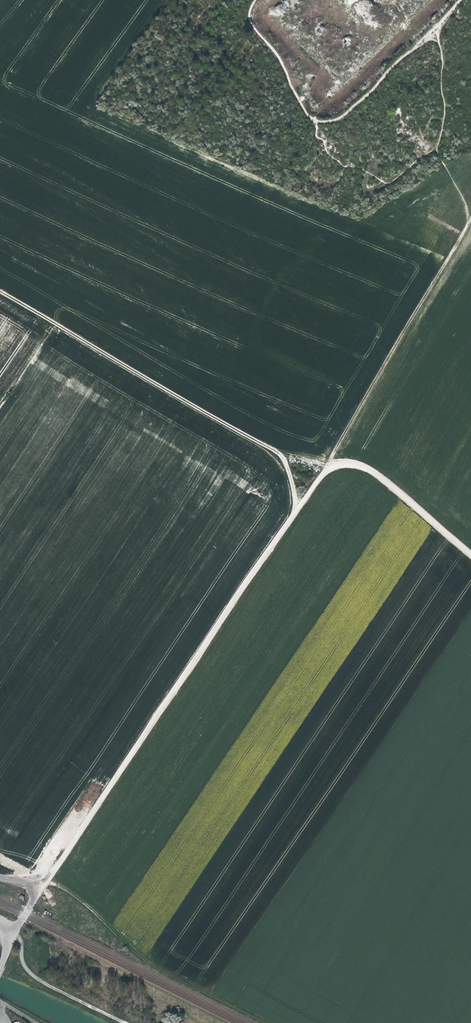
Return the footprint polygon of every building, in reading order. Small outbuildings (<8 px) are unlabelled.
[(330,97),(433,0),(268,0),(259,7),(331,80),(325,91),(330,97)]
